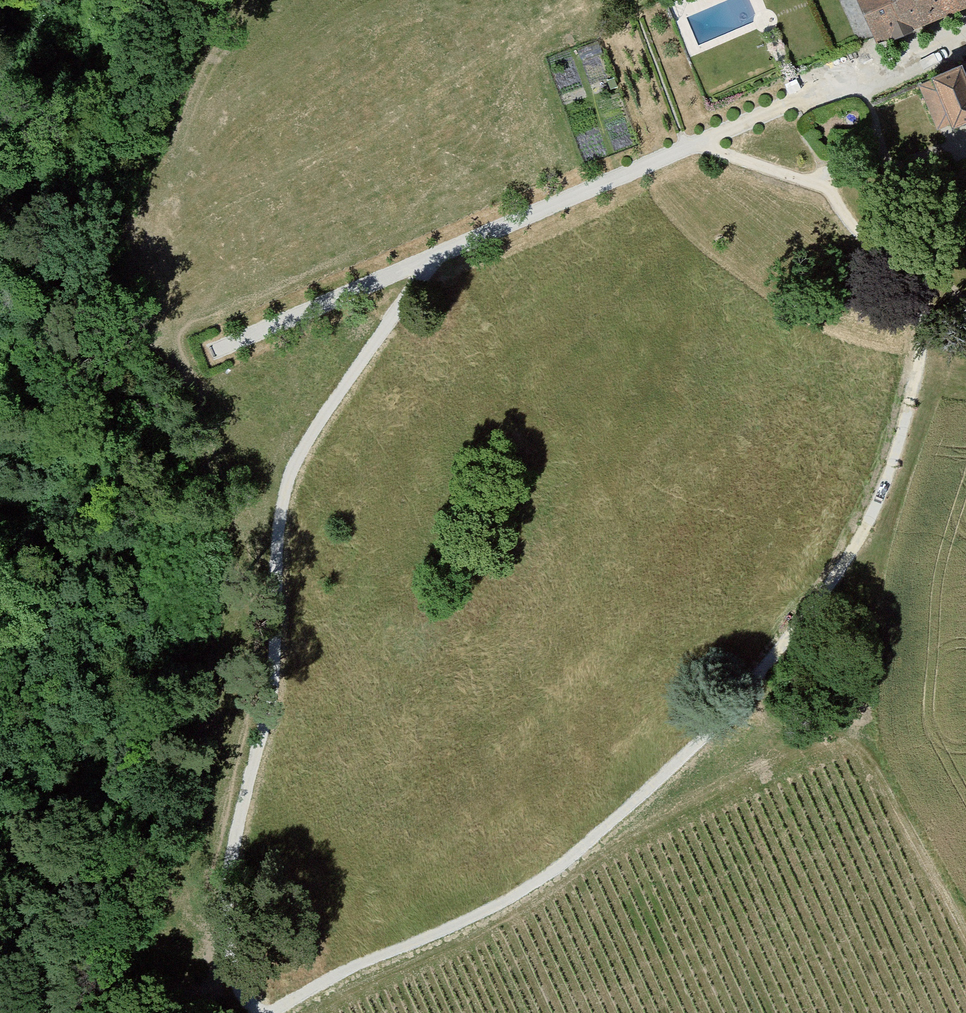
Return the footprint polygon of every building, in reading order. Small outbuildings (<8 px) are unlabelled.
[(874,54),(965,17),(965,0),(852,0),(874,54)] [(931,83),(955,140),(965,135),(965,68),(931,83)]
